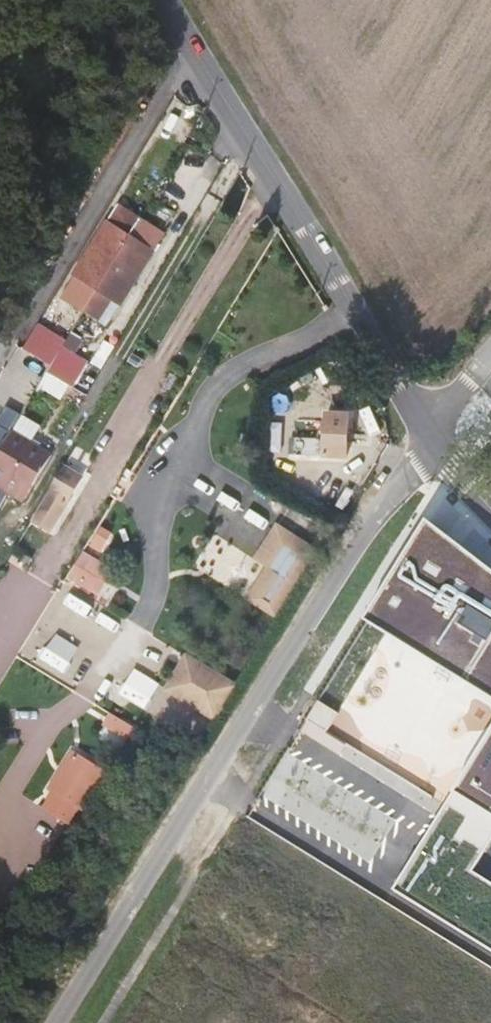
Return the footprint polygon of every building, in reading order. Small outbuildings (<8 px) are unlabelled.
[(114,205),(103,224),(114,231),(126,212),(114,205)] [(114,231),(103,224),(72,276),(85,284),(72,307),(84,314),(141,221),(126,212),(114,231)] [(163,234),(141,221),(84,314),(97,322),(109,301),(119,308),(163,234)] [(56,362),(44,382),(65,394),(77,373),(56,362)] [(44,382),(27,410),(48,422),(65,394),(44,382)] [(308,427),(303,447),(356,460),(366,418),(342,412),(336,434),(308,427)] [(0,423),(0,456),(6,446),(14,432),(0,423)] [(0,456),(0,505),(14,513),(21,502),(24,504),(45,469),(6,446),(0,456)] [(53,483),(21,536),(72,567),(104,514),(53,483)] [(366,620),(490,698),(490,570),(428,522),(366,620)] [(67,580),(92,595),(125,542),(99,527),(67,580)] [(283,543),(269,568),(278,573),(263,599),(276,606),(305,555),(283,543)] [(34,618),(18,610),(22,603),(0,591),(0,682),(34,618)] [(163,694),(215,719),(234,680),(182,654),(163,694)] [(393,889),(490,949),(490,734),(393,889)] [(73,751),(37,807),(71,828),(107,772),(73,751)]
